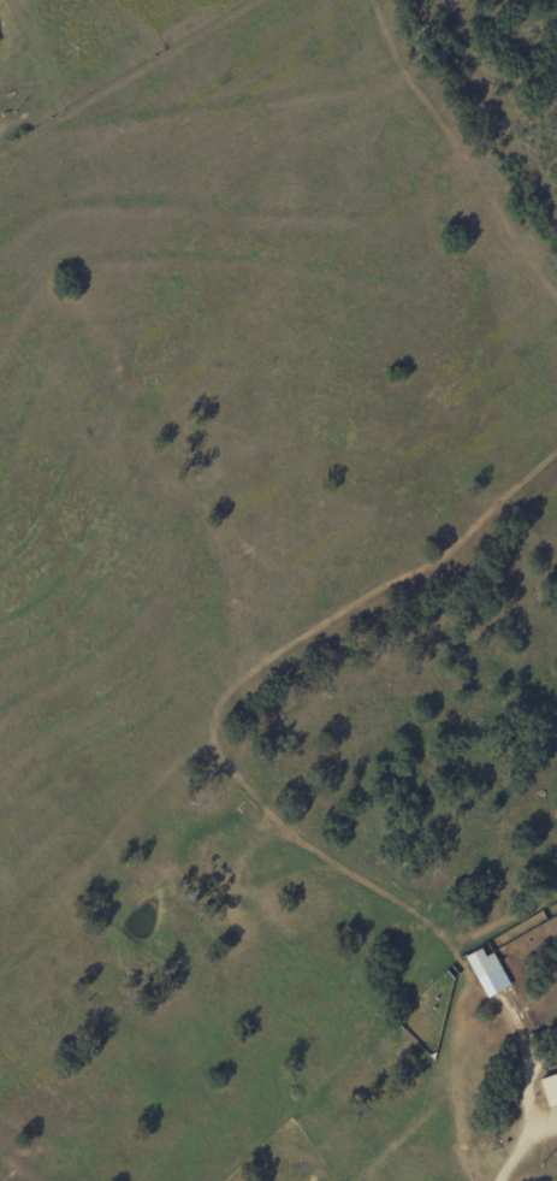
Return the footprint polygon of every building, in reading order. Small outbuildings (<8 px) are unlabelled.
[(484,955),(481,947),(465,953),(474,977),(500,967),(494,951),(484,955)] [(545,1105),(556,1102),(556,1071),(537,1077),(545,1105)]
